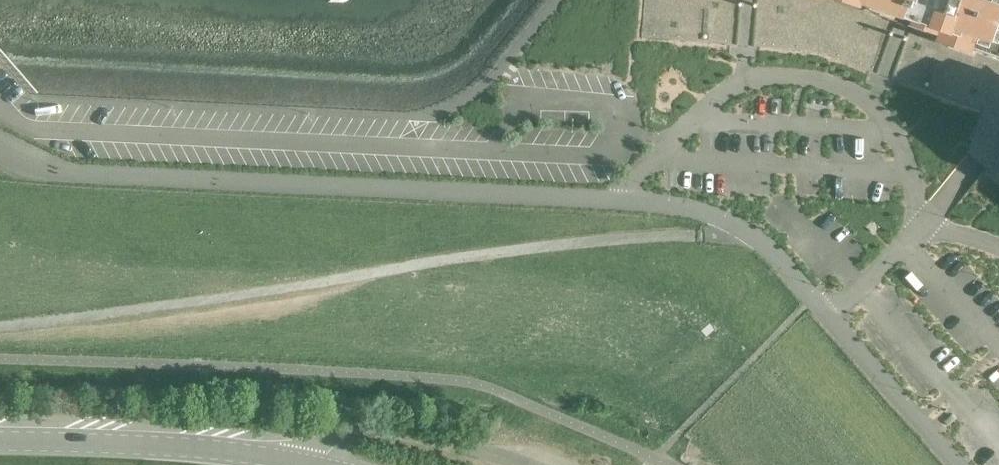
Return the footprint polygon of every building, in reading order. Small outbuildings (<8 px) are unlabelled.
[(639,33),(851,51),(998,174),(998,0),(642,0),(639,33)]
